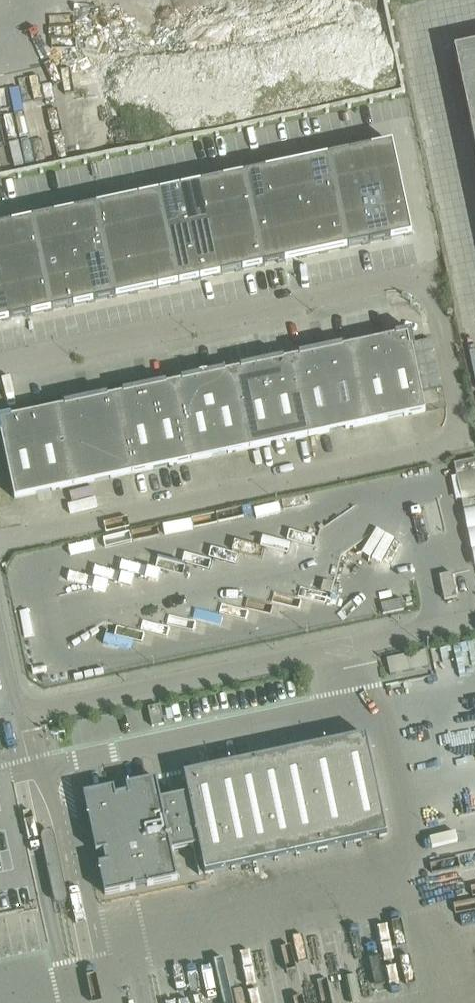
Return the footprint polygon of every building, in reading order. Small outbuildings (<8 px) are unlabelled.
[(454,50),(474,147),(474,46),(454,50)] [(392,145),(0,228),(0,323),(412,236),(392,145)] [(397,337),(351,347),(368,425),(427,412),(413,348),(416,348),(412,332),(396,335),(397,337)] [(309,437),(368,425),(351,347),(343,349),(343,346),(300,355),(301,358),(293,359),(309,437)] [(251,450),(309,437),(293,359),(285,361),(284,359),(241,368),(242,370),(234,372),(251,450)] [(183,383),(175,384),(192,462),(251,450),(234,372),(226,374),(226,371),(183,380),(183,383)] [(133,475),(192,462),(175,384),(167,386),(167,384),(124,393),(124,395),(117,397),(133,475)] [(66,408),(58,409),(74,487),(133,475),(117,397),(109,398),(108,396),(65,405),(66,408)] [(74,487),(58,409),(13,419),(12,416),(0,419),(0,432),(1,431),(16,500),(74,487)] [(454,465),(464,513),(474,511),(474,461),(454,465)] [(452,575),(440,577),(445,601),(457,599),(452,575)] [(331,595),(333,585),(324,583),(321,592),(331,595)] [(160,707),(157,708),(149,709),(153,728),(164,726),(160,707)] [(115,789),(84,796),(96,854),(103,853),(106,867),(99,869),(105,897),(178,881),(172,853),(193,849),(199,877),(387,837),(366,737),(184,776),(188,796),(161,801),(157,780),(126,787),(128,794),(116,796),(115,789)]
